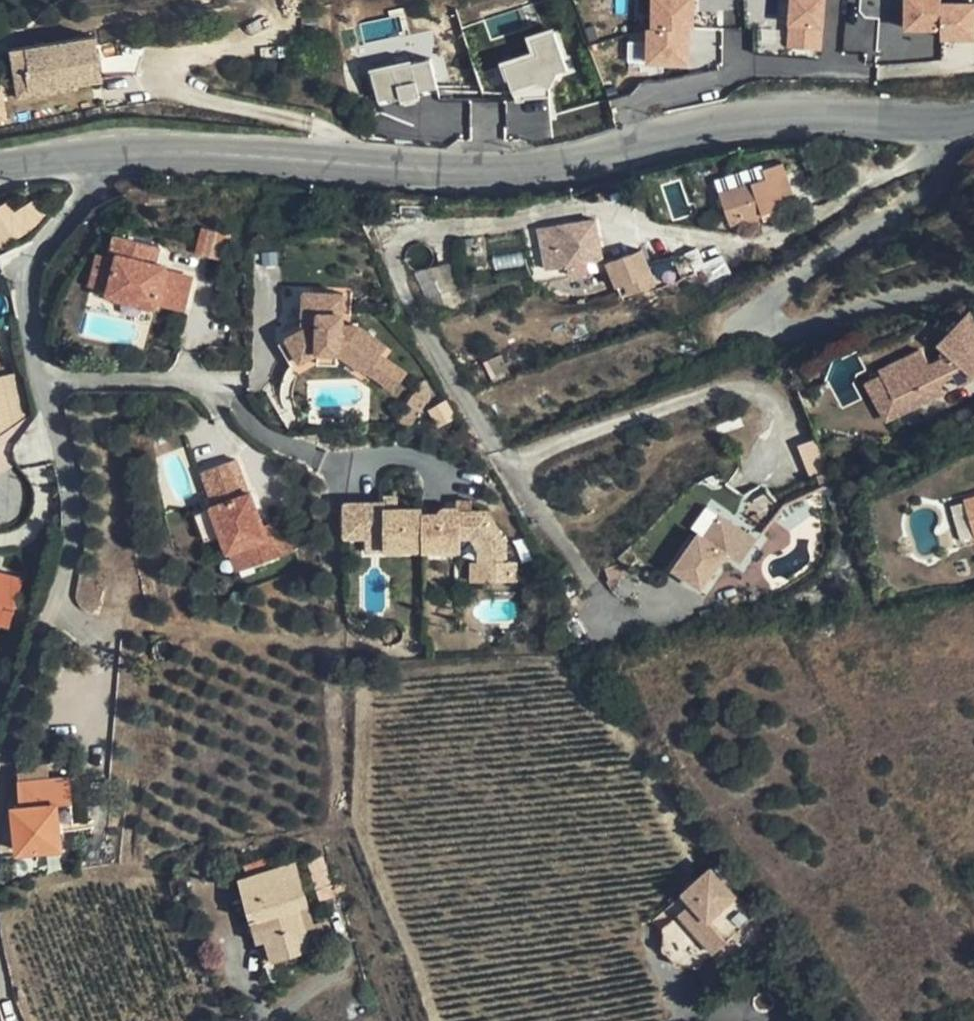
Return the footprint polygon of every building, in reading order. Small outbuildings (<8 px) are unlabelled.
[(698,63),(696,0),(649,0),(651,65),(698,63)] [(828,0),(792,0),(790,46),(827,48),(828,0)] [(887,50),(886,0),(863,0),(864,15),(879,15),(880,50),(887,50)] [(942,38),(973,37),(973,0),(906,0),(907,29),(941,29),(942,38)] [(494,38),(536,22),(529,3),(486,19),(494,38)] [(529,33),(534,49),(503,59),(517,99),(558,85),(554,73),(572,67),(557,23),(529,33)] [(104,85),(97,38),(15,47),(24,100),(32,99),(30,89),(74,83),(75,90),(104,85)] [(375,64),(378,96),(448,91),(446,58),(375,64)] [(761,207),(791,197),(779,156),(753,163),(756,174),(710,191),(723,222),(761,207)] [(603,262),(594,220),(557,227),(566,271),(603,262)] [(206,226),(200,250),(228,257),(234,232),(206,226)] [(120,228),(113,257),(119,258),(111,292),(110,298),(152,308),(153,303),(189,312),(198,277),(170,270),(172,260),(161,258),(165,240),(120,228)] [(694,282),(726,270),(719,256),(700,263),(693,248),(682,252),(694,282)] [(281,262),(280,249),(266,250),(267,263),(281,262)] [(119,258),(113,257),(101,253),(92,287),(111,292),(119,258)] [(652,278),(643,253),(605,266),(615,291),(652,278)] [(307,326),(289,335),(301,359),(320,349),(344,350),(371,373),(386,354),(392,348),(362,323),(356,331),(345,322),(347,290),(308,289),(307,326)] [(883,366),(886,373),(903,410),(946,391),(940,377),(954,371),(960,385),(973,378),(973,311),(971,308),(938,340),(952,353),(933,362),(926,346),(883,366)] [(344,350),(320,349),(317,366),(340,366),(344,350)] [(411,374),(386,354),(371,373),(396,392),(411,374)] [(0,375),(0,468),(31,462),(15,372),(0,375)] [(886,373),(871,380),(888,417),(903,410),(886,373)] [(448,398),(431,407),(441,425),(458,416),(448,398)] [(820,438),(801,443),(811,473),(829,467),(820,438)] [(253,566),(274,559),(267,536),(270,536),(266,524),(255,493),(252,494),(239,457),(204,469),(218,508),(198,514),(207,539),(224,533),(231,553),(246,547),(253,566)] [(389,500),(389,505),(402,505),(403,490),(389,490),(389,500)] [(464,506),(464,509),(474,509),(474,494),(459,495),(459,505),(464,506)] [(426,511),(426,506),(402,505),(389,505),(389,500),(351,500),(352,532),(372,532),(390,532),(390,546),(426,547),(426,511)] [(518,583),(519,562),(508,562),(508,541),(490,509),(474,509),(464,509),(464,506),(459,505),(449,505),(446,506),(444,507),(444,508),(443,509),(443,511),(426,511),(426,547),(464,548),(464,536),(475,536),(483,549),(483,561),(496,562),(495,582),(518,583)] [(755,542),(720,517),(705,539),(698,535),(676,565),(708,588),(730,558),(739,564),(755,542)] [(267,536),(274,559),(293,552),(281,519),(266,524),(270,536),(267,536)] [(390,546),(390,532),(372,532),(372,548),(390,548),(390,546)] [(483,561),(475,561),(475,582),(495,582),(496,562),(483,561)] [(26,572),(0,566),(0,624),(14,627),(26,572)] [(65,844),(62,800),(76,799),(75,772),(22,776),(24,800),(15,800),(19,848),(65,844)] [(311,901),(299,859),(242,875),(253,916),(261,914),(273,956),(316,945),(304,903),(311,901)] [(731,935),(753,928),(776,909),(736,861),(716,878),(723,885),(704,902),(731,935)] [(686,938),(692,946),(731,935),(704,902),(690,913),(686,938)] [(737,942),(753,928),(731,935),(737,942)] [(731,935),(692,946),(698,954),(724,953),(737,942),(731,935)]
